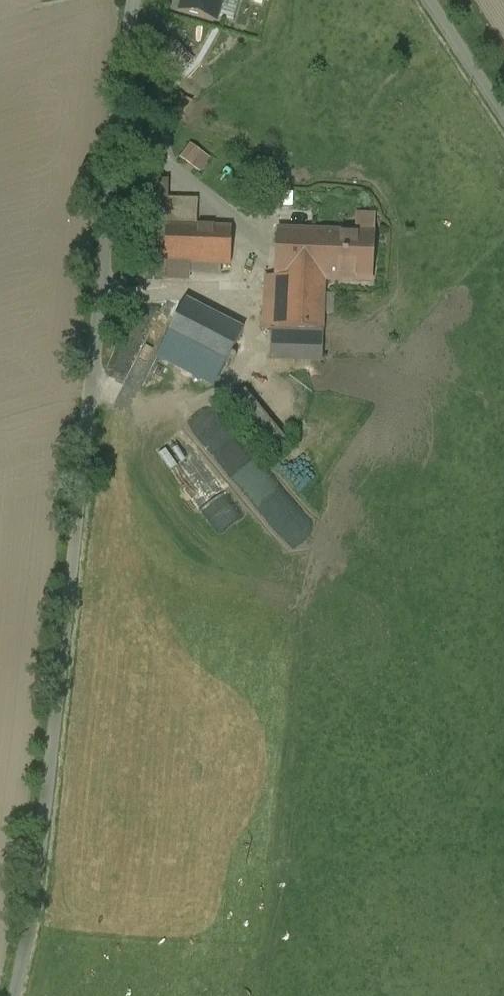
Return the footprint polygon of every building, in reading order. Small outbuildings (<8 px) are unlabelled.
[(223,0),(184,0),(181,12),(216,22),(223,0)] [(208,159),(191,146),(181,159),(199,172),(208,159)] [(168,182),(144,181),(142,280),(164,280),(166,226),(167,226),(168,199),(168,182)] [(198,200),(168,199),(167,226),(197,227),(198,200)] [(167,226),(166,226),(164,280),(188,281),(189,273),(189,265),(220,266),(230,266),(231,228),(197,227),(167,226)] [(374,234),(277,230),(274,278),(274,279),(282,279),(282,278),(324,280),(324,281),(371,282),(374,234)] [(220,266),(189,265),(189,273),(220,274),(220,266)] [(274,278),(264,277),(263,330),(279,331),(280,331),(282,279),(274,279),(274,278)] [(324,280),(282,278),(282,279),(280,331),(322,332),(324,281),(324,280)] [(242,331),(185,302),(157,357),(214,386),(242,331)] [(280,331),(279,331),(278,356),(321,357),(322,332),(280,331)] [(271,423),(246,392),(229,406),(254,437),(271,423)] [(226,538),(251,520),(229,489),(204,508),(226,538)]
